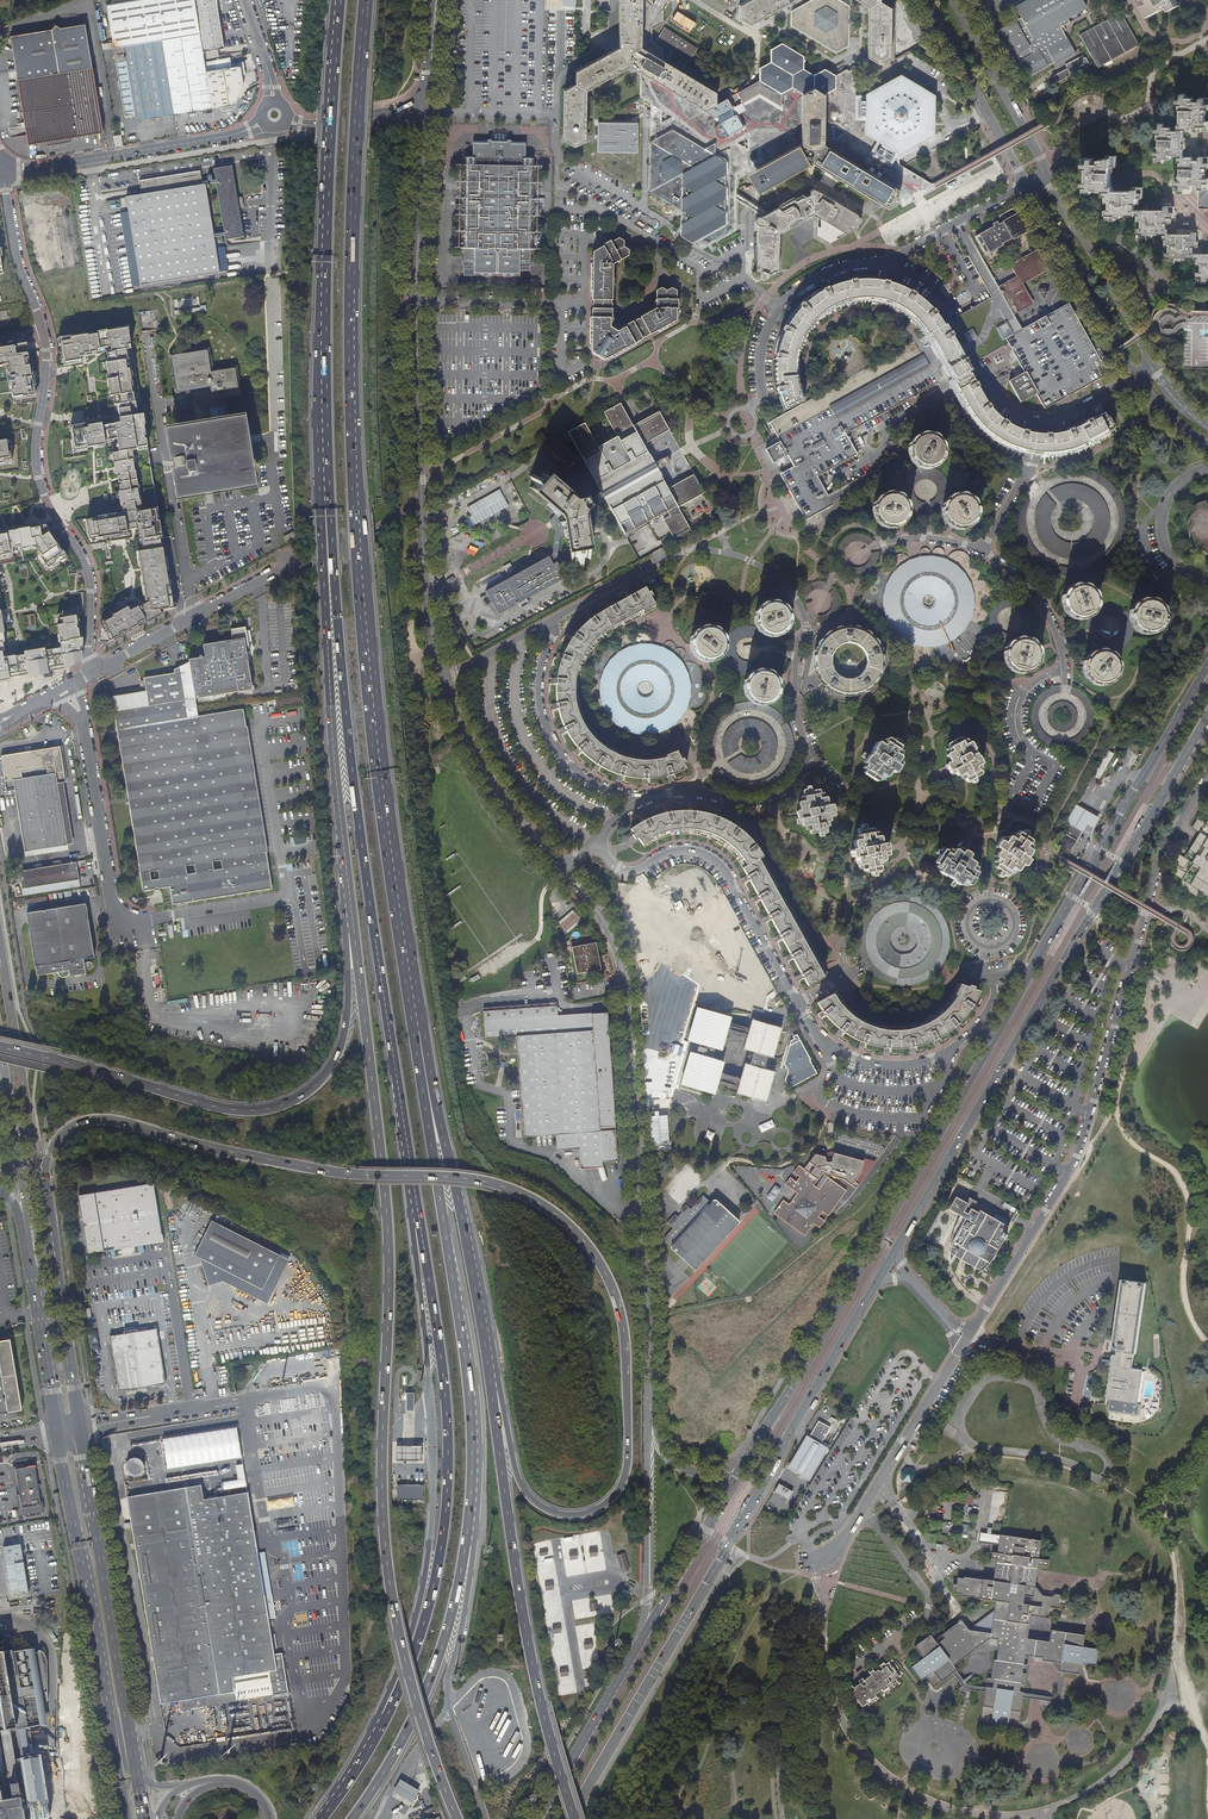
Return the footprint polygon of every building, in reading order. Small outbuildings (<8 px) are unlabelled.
[(112,48),(161,40),(199,34),(194,8),(193,0),(114,0),(115,3),(106,5),(112,48)] [(194,8),(199,34),(202,54),(208,53),(207,51),(222,48),(215,0),(193,0),(194,8)] [(618,46),(575,71),(575,83),(564,89),(563,138),(571,144),(579,144),(585,139),(586,90),(629,66),(640,73),(648,77),(651,79),(704,110),(715,104),(715,91),(661,60),(651,54),(640,47),(641,0),(619,0),(618,46)] [(640,47),(651,54),(651,41),(651,28),(663,22),(663,8),(657,6),(652,5),(652,0),(641,0),(640,47)] [(738,5),(738,17),(749,24),(792,0),(748,0),(738,5)] [(791,11),(791,25),(835,53),(848,45),(849,6),(839,0),(812,0),(791,11)] [(1062,34),(1060,29),(1062,27),(1068,24),(1065,19),(1084,9),(1080,0),(1031,0),(1015,9),(1021,19),(1015,22),(1014,22),(994,33),(1009,59),(1016,55),(1019,62),(1028,79),(1048,67),(1048,66),(1054,63),(1056,66),(1075,55),(1066,39),(1065,40),(1062,34)] [(1150,4),(1144,7),(1150,18),(1164,10),(1163,9),(1167,7),(1170,12),(1179,7),(1176,0),(1148,0),(1150,4)] [(869,7),(868,21),(868,57),(878,64),(889,57),(890,11),(890,7),(880,2),(869,7)] [(1127,17),(1124,12),(1096,27),(1091,30),(1079,36),(1097,68),(1138,45),(1123,19),(1127,17)] [(18,82),(91,69),(84,23),(59,28),(52,29),(18,35),(11,44),(18,82)] [(696,47),(664,27),(655,39),(688,60),(696,47)] [(161,40),(173,116),(233,106),(242,86),(240,76),(244,75),(244,73),(241,73),(241,70),(243,69),(242,62),(230,64),(229,58),(203,62),(202,54),(199,34),(161,40)] [(11,44),(18,35),(10,36),(11,44)] [(161,40),(112,48),(123,115),(134,114),(135,121),(173,116),(161,40)] [(651,54),(661,60),(661,58),(662,47),(651,41),(651,54)] [(906,201),(913,197),(908,190),(913,188),(917,185),(921,193),(933,186),(932,184),(929,182),(924,178),(922,177),(904,167),(898,164),(899,150),(931,132),(931,96),(901,78),(880,89),(850,72),(846,69),(835,75),(825,69),(813,75),(802,68),(803,56),(798,53),(781,43),(771,49),(770,62),(759,68),(759,80),(729,96),(715,104),(704,110),(651,79),(650,84),(650,103),(648,189),(682,211),(681,235),(693,242),(724,224),(725,186),(731,183),(736,179),(739,178),(744,175),(754,170),(758,167),(759,180),(767,186),(769,187),(771,186),(773,184),(807,165),(812,162),(833,175),(846,183),(849,185),(872,198),(875,200),(887,207),(898,201),(898,199),(901,204),(906,201)] [(1067,70),(1053,77),(1057,84),(1071,77),(1069,74),(1088,64),(1085,59),(1084,60),(1082,57),(1065,66),(1067,70)] [(91,69),(18,82),(27,145),(47,141),(54,140),(102,133),(91,69)] [(650,103),(650,84),(651,79),(648,77),(640,73),(640,97),(650,103)] [(1179,158),(1184,155),(1184,150),(1184,149),(1184,146),(1184,145),(1184,138),(1184,134),(1184,130),(1192,130),(1193,130),(1194,127),(1196,127),(1199,127),(1199,131),(1200,131),(1203,131),(1207,131),(1207,122),(1206,122),(1206,109),(1207,109),(1207,99),(1201,99),(1201,103),(1194,102),(1194,99),(1187,99),(1187,94),(1182,94),(1182,100),(1177,100),(1177,105),(1182,105),(1181,120),(1181,122),(1181,125),(1179,125),(1179,132),(1172,131),(1173,128),(1165,128),(1165,124),(1156,124),(1156,135),(1160,135),(1160,152),(1155,152),(1155,163),(1165,163),(1165,159),(1172,159),(1172,156),(1179,156),(1179,158)] [(595,122),(595,151),(635,152),(635,123),(595,122)] [(491,134),(491,140),(488,139),(486,141),(486,143),(472,143),(472,153),(472,158),(463,158),(463,165),(461,165),(459,249),(462,249),(462,259),(462,265),(462,270),(473,270),(473,275),(518,276),(519,271),(529,271),(530,266),(530,261),(530,250),(533,250),(535,167),(533,167),(533,159),(524,159),(524,154),(524,144),(510,144),(510,142),(508,140),(506,140),(506,134),(491,134)] [(1199,189),(1207,189),(1207,179),(1206,179),(1204,179),(1204,168),(1207,169),(1207,158),(1199,158),(1199,161),(1195,161),(1192,161),(1192,158),(1188,158),(1184,158),(1184,155),(1179,158),(1179,163),(1181,163),(1180,182),(1176,182),(1176,187),(1180,187),(1180,193),(1185,193),(1185,189),(1192,190),(1192,186),(1199,186),(1199,189)] [(1106,196),(1107,196),(1114,191),(1114,187),(1112,187),(1112,179),(1112,167),(1117,167),(1117,157),(1107,156),(1107,160),(1100,160),(1100,164),(1095,164),(1095,160),(1085,159),(1085,169),(1088,169),(1088,183),(1085,183),(1084,192),(1095,192),(1095,188),(1100,188),(1100,191),(1106,192),(1106,196)] [(215,179),(216,182),(224,232),(224,235),(225,239),(243,236),(239,207),(237,197),(232,165),(214,167),(215,179)] [(142,194),(202,184),(202,181),(200,169),(140,179),(142,194)] [(736,196),(736,179),(731,183),(725,186),(724,224),(693,242),(703,248),(709,245),(736,230),(736,196)] [(219,272),(214,237),(213,234),(205,183),(202,184),(142,194),(127,197),(141,285),(199,275),(219,272)] [(923,195),(935,189),(933,186),(921,193),(923,195)] [(1107,196),(1107,201),(1107,204),(1110,204),(1110,211),(1107,211),(1107,221),(1117,221),(1117,216),(1138,217),(1138,223),(1142,223),(1142,230),(1138,230),(1138,240),(1149,240),(1149,235),(1153,235),(1156,235),(1164,235),(1164,240),(1166,240),(1166,242),(1166,245),(1166,248),(1169,248),(1169,254),(1166,254),(1166,259),(1171,259),(1172,264),(1176,264),(1176,259),(1187,260),(1193,260),(1197,260),(1197,263),(1197,264),(1197,267),(1201,267),(1201,274),(1197,274),(1197,283),(1207,283),(1207,279),(1207,254),(1194,254),(1194,248),(1197,248),(1197,233),(1193,234),(1192,236),(1168,235),(1168,230),(1166,230),(1166,223),(1170,223),(1170,218),(1174,218),(1175,208),(1173,208),(1165,208),(1165,211),(1134,211),(1135,204),(1138,204),(1138,199),(1143,199),(1143,188),(1133,188),(1133,192),(1119,191),(1114,191),(1107,196)] [(856,229),(857,228),(857,224),(861,222),(861,218),(858,216),(858,215),(817,190),(817,191),(813,189),(810,191),(810,195),(806,197),(802,194),(801,195),(799,194),(779,205),(779,207),(768,213),(768,217),(764,219),(761,217),(759,216),(757,217),(756,218),(755,221),(756,223),(757,224),(760,226),(760,231),(757,232),(756,244),(755,245),(755,253),(756,254),(756,271),(760,273),(760,278),(764,280),(778,272),(778,254),(780,254),(780,233),(798,224),(798,222),(813,213),(813,212),(818,212),(818,217),(817,216),(817,218),(818,218),(817,236),(830,243),(831,242),(853,231),(856,229)] [(1198,207),(1207,207),(1207,189),(1199,189),(1199,194),(1198,207)] [(901,204),(903,206),(913,201),(914,200),(913,197),(906,201),(901,204)] [(1012,240),(1025,233),(1023,230),(1030,226),(1022,213),(1016,216),(1012,210),(999,217),(1002,222),(998,224),(997,222),(991,226),(992,228),(990,229),(991,230),(972,241),(981,257),(991,251),(1001,246),(1012,240)] [(989,222),(991,226),(997,222),(998,224),(1002,222),(999,217),(996,219),(991,222),(989,222)] [(592,301),(609,301),(611,300),(611,265),(610,263),(614,261),(615,263),(628,256),(628,252),(626,253),(624,250),(626,249),(624,247),(622,248),(621,247),(623,246),(623,243),(621,243),(620,243),(619,241),(621,240),(617,238),(610,242),(609,240),(600,245),(602,247),(594,251),(594,254),(591,255),(591,264),(589,264),(589,274),(591,274),(591,282),(589,282),(589,292),(591,292),(591,299),(592,301)] [(1126,266),(1133,261),(1121,247),(1119,246),(1115,245),(1113,247),(1112,250),(1122,267),(1126,266)] [(1049,270),(1038,249),(1034,252),(1043,268),(1019,281),(1022,285),(1024,284),(1049,270)] [(1043,268),(1034,252),(1010,265),(1017,276),(1019,281),(1043,268)] [(1002,294),(1010,308),(1011,310),(1026,302),(1017,283),(1014,278),(998,286),(1002,294)] [(802,401),(799,391),(797,384),(795,377),(795,369),(795,364),(796,356),(798,348),(801,341),(804,334),(809,327),(814,321),(820,316),(825,312),(829,309),(834,306),(840,303),(844,302),(848,301),(850,300),(855,299),(860,299),(869,299),(877,299),(884,301),(892,303),(898,306),(903,309),(906,311),(910,314),(913,317),(918,322),(921,325),(925,330),(926,333),(928,335),(930,335),(937,348),(940,353),(944,360),(952,374),(956,381),(954,382),(955,385),(958,389),(961,395),(964,401),(966,405),(971,414),(974,417),(979,424),(983,428),(985,430),(991,435),(996,438),(1001,441),(1006,444),(1013,447),(1021,450),(1028,452),(1031,453),(1032,453),(1037,453),(1044,454),(1051,454),(1060,453),(1067,452),(1076,449),(1079,448),(1087,444),(1096,439),(1109,432),(1115,429),(1108,418),(1106,419),(1103,414),(1089,423),(1085,425),(1080,428),(1075,430),(1070,432),(1069,432),(1065,433),(1062,434),(1055,436),(1051,436),(1049,436),(1046,436),(1039,436),(1035,435),(1034,435),(1032,435),(1031,434),(1025,433),(1023,432),(1017,430),(1011,427),(1010,426),(1007,424),(1004,422),(998,417),(996,416),(995,414),(990,409),(983,399),(982,398),(980,393),(974,380),(971,375),(970,373),(972,372),(968,365),(961,352),(960,350),(956,344),(954,339),(946,325),(944,326),(939,318),(935,312),(930,307),(924,301),(919,297),(914,294),(910,291),(905,289),(900,286),(897,285),(891,283),(884,281),(879,280),(869,280),(864,280),(855,280),(849,281),(845,282),(837,284),(828,288),(822,291),(818,293),(813,296),(809,299),(805,303),(801,308),(797,312),(792,318),(789,323),(786,329),(783,335),(780,343),(778,350),(777,358),(776,368),(777,375),(777,382),(778,388),(780,396),(785,409),(802,401)] [(1026,302),(1011,310),(1014,315),(1022,310),(1032,304),(1022,285),(1019,281),(1017,283),(1026,302)] [(672,291),(668,291),(668,290),(667,290),(666,293),(665,293),(665,291),(662,289),(659,291),(658,289),(655,291),(655,305),(657,305),(657,309),(655,309),(651,311),(652,313),(648,315),(647,313),(640,317),(640,319),(648,334),(650,335),(652,334),(656,331),(657,333),(665,329),(664,327),(673,322),(673,320),(676,318),(676,310),(678,310),(678,299),(676,299),(676,291),(673,289),(672,291)] [(993,299),(960,317),(953,322),(946,325),(954,339),(1001,313),(993,299)] [(592,309),(609,309),(609,301),(592,301),(592,309)] [(1026,373),(1010,382),(1022,403),(1037,395),(1046,410),(1101,380),(1109,375),(1102,364),(1101,362),(1069,304),(1022,330),(1012,335),(1006,338),(1009,342),(1026,373)] [(1202,315),(1198,315),(1195,315),(1192,318),(1190,318),(1186,315),(1182,315),(1181,313),(1179,311),(1175,309),(1171,307),(1168,307),(1164,308),(1161,309),(1159,311),(1157,313),(1155,316),(1154,319),(1154,323),(1154,326),(1155,327),(1158,333),(1161,335),(1164,336),(1167,337),(1170,337),(1174,337),(1177,335),(1179,334),(1181,333),(1182,331),(1184,331),(1183,365),(1184,367),(1186,368),(1207,368),(1207,315),(1202,315)] [(1010,308),(1001,313),(1007,324),(1012,335),(1022,330),(1014,315),(1011,310),(1010,308)] [(139,312),(142,331),(160,328),(157,309),(139,312)] [(639,341),(640,338),(632,323),(630,323),(619,329),(620,331),(616,332),(616,333),(614,335),(611,332),(613,330),(609,328),(609,323),(610,323),(611,311),(609,309),(592,309),(591,311),(591,318),(588,318),(588,328),(590,328),(590,336),(588,336),(588,346),(590,346),(590,354),(594,356),(595,354),(600,357),(599,359),(602,361),(609,358),(610,359),(619,354),(618,352),(625,349),(626,351),(634,346),(633,344),(639,341)] [(954,339),(956,344),(960,350),(997,330),(1007,324),(1001,313),(954,339)] [(640,338),(648,334),(640,319),(632,323),(640,338)] [(118,513),(156,508),(125,323),(55,335),(60,365),(70,364),(84,362),(83,356),(103,353),(114,419),(111,420),(110,417),(70,424),(75,450),(107,445),(118,513)] [(961,352),(968,365),(1005,344),(1003,340),(997,330),(960,350),(961,352)] [(930,335),(928,335),(925,337),(933,351),(937,348),(930,335)] [(921,339),(770,424),(777,438),(788,456),(821,437),(818,432),(823,429),(822,416),(821,414),(831,408),(878,382),(933,351),(925,337),(921,339)] [(2,366),(2,362),(10,361),(12,372),(16,372),(18,382),(14,383),(14,386),(9,387),(12,403),(19,402),(20,406),(33,404),(32,398),(36,398),(28,343),(0,347),(0,366),(2,366)] [(165,427),(167,443),(168,448),(169,458),(173,458),(174,458),(181,456),(179,446),(179,441),(178,435),(191,433),(234,426),(235,426),(244,480),(220,484),(186,489),(183,466),(175,467),(175,468),(171,469),(176,501),(257,487),(245,414),(232,416),(229,395),(239,393),(234,368),(210,372),(206,350),(172,356),(177,390),(185,389),(190,423),(165,427)] [(878,382),(831,408),(834,413),(837,420),(888,391),(939,362),(935,356),(933,351),(878,382)] [(944,360),(939,362),(940,364),(947,377),(952,374),(944,360)] [(845,434),(847,433),(938,382),(947,377),(940,364),(939,362),(888,391),(837,420),(845,434)] [(953,391),(958,389),(955,385),(954,382),(956,381),(952,374),(947,377),(938,382),(943,392),(949,402),(949,401),(950,401),(947,395),(948,394),(953,391)] [(953,391),(948,394),(947,395),(950,401),(951,400),(961,395),(958,389),(953,391)] [(770,405),(770,404),(770,403),(769,403),(768,402),(767,402),(766,401),(765,401),(764,402),(763,402),(763,403),(762,403),(762,404),(762,405),(762,406),(762,407),(762,408),(763,408),(764,409),(765,409),(766,409),(767,409),(768,409),(769,408),(770,407),(770,405)] [(569,432),(601,491),(606,499),(625,535),(648,522),(658,539),(659,539),(660,539),(671,533),(674,539),(675,539),(690,530),(677,506),(671,495),(668,490),(662,479),(663,478),(659,470),(655,463),(651,455),(649,456),(643,444),(634,427),(620,403),(614,407),(614,408),(612,410),(611,408),(604,412),(617,436),(598,447),(585,423),(578,427),(578,428),(576,430),(576,428),(569,432)] [(791,461),(795,467),(847,438),(849,437),(847,433),(845,434),(837,420),(834,413),(831,408),(821,414),(822,416),(823,429),(818,432),(821,437),(788,456),(791,461)] [(617,436),(604,412),(596,417),(593,419),(585,423),(598,447),(617,436)] [(660,413),(634,427),(643,444),(669,430),(660,413)] [(178,435),(179,441),(179,446),(181,456),(174,458),(172,459),(173,467),(175,467),(183,466),(186,489),(220,484),(244,480),(235,426),(234,426),(191,433),(178,435)] [(930,467),(931,467),(934,465),(936,463),(938,461),(941,456),(942,452),(942,449),(941,446),(939,442),(936,439),(933,437),(928,436),(925,435),(920,436),(917,438),(914,440),(912,443),(911,446),(910,451),(910,454),(911,457),(912,459),(915,462),(917,465),(920,466),(922,467),(926,466),(930,467)] [(4,459),(4,457),(11,455),(8,436),(0,437),(0,460),(4,459)] [(806,521),(822,512),(833,506),(830,500),(817,476),(858,453),(849,437),(847,438),(795,467),(780,476),(806,520),(806,521)] [(787,455),(779,442),(763,450),(771,464),(787,455)] [(655,463),(659,470),(671,462),(669,460),(668,457),(655,463)] [(927,515),(926,505),(923,505),(921,505),(918,504),(915,501),(913,498),(912,495),(911,492),(911,489),(912,486),(914,482),(916,480),(919,478),(923,476),(928,476),(930,477),(932,478),(935,480),(937,482),(939,485),(940,490),(940,493),(940,496),(938,499),(935,502),(931,504),(933,514),(936,513),(939,511),(943,509),(945,506),(947,502),(949,499),(950,492),(950,488),(949,484),(948,481),(946,477),(943,473),(939,470),(934,468),(931,467),(930,467),(928,468),(924,467),(922,467),(917,468),(913,470),(911,472),(908,474),(905,477),(903,482),(902,485),(901,489),(901,493),(902,497),(904,502),(906,505),(908,507),(912,511),(916,513),(919,515),(924,515),(927,515)] [(565,518),(565,527),(570,561),(576,561),(580,567),(581,569),(583,568),(583,560),(587,559),(590,559),(588,544),(584,519),(584,517),(585,515),(585,513),(586,511),(587,510),(589,509),(591,507),(586,499),(582,501),(580,501),(576,501),(573,499),(566,494),(543,472),(541,475),(540,477),(534,474),(532,474),(530,475),(528,477),(529,478),(532,483),(529,488),(548,505),(553,509),(565,518)] [(671,495),(677,506),(703,492),(694,475),(668,490),(671,495)] [(1073,545),(1072,560),(1078,559),(1083,558),(1088,556),(1092,554),(1096,551),(1100,548),(1104,543),(1106,538),(1108,533),(1110,528),(1110,523),(1110,518),(1109,513),(1107,508),(1105,503),(1102,499),(1100,496),(1096,493),(1094,491),(1091,489),(1087,487),(1082,486),(1078,484),(1074,484),(1070,484),(1062,485),(1056,487),(1050,491),(1060,503),(1065,500),(1070,499),(1074,499),(1078,500),(1081,501),(1084,503),(1087,505),(1090,508),(1092,511),(1094,514),(1095,518),(1095,523),(1094,527),(1093,530),(1091,534),(1090,536),(1088,539),(1085,541),(1080,543),(1078,544),(1073,545)] [(501,489),(469,508),(474,517),(463,523),(469,533),(512,508),(501,489)] [(601,491),(586,499),(591,507),(592,506),(606,499),(601,491)] [(1059,558),(1069,560),(1070,545),(1066,544),(1062,543),(1059,540),(1056,538),(1053,534),(1051,530),(1050,527),(1049,522),(1050,518),(1051,514),(1051,512),(1053,510),(1056,506),(1046,494),(1043,498),(1039,504),(1036,509),(1035,513),(1034,517),(1034,523),(1035,527),(1035,531),(1037,536),(1038,539),(1042,545),(1045,549),(1050,553),(1055,555),(1059,558)] [(905,514),(906,511),(905,508),(905,505),(903,502),(901,500),(899,498),(896,497),(894,496),(891,496),(888,496),(885,497),(882,498),(880,500),(878,502),(876,505),(876,508),(875,511),(876,514),(876,516),(878,519),(880,521),(882,523),(885,525),(887,526),(890,526),(893,526),(896,525),(899,523),(901,521),(903,519),(904,517),(905,514)] [(975,513),(975,510),(975,507),(974,505),(972,502),(970,500),(968,498),(965,497),(962,497),(959,496),(956,497),(953,498),(951,500),(949,502),(947,504),(946,507),(945,510),(945,513),(946,516),(947,518),(948,521),(951,523),(953,525),(956,526),(959,526),(962,526),(964,526),(967,525),(970,523),(972,521),(974,519),(975,516),(975,513)] [(1192,507),(1195,510),(1190,515),(1189,517),(1187,521),(1191,522),(1189,526),(1188,530),(1188,535),(1189,537),(1192,535),(1192,538),(1193,543),(1194,547),(1195,548),(1199,545),(1202,550),(1204,553),(1207,556),(1207,553),(1207,503),(1206,505),(1204,501),(1200,502),(1196,504),(1192,507)] [(160,540),(156,508),(118,513),(97,516),(98,517),(85,520),(88,540),(91,544),(109,541),(127,538),(125,527),(136,526),(138,542),(140,552),(162,549),(160,540)] [(0,532),(0,555),(13,553),(12,548),(22,546),(33,544),(36,549),(38,551),(48,567),(58,560),(65,555),(67,554),(68,553),(48,524),(0,532)] [(293,531),(283,537),(287,543),(297,538),(293,531)] [(837,560),(844,558),(843,554),(844,551),(845,549),(846,546),(848,544),(850,543),(852,542),(855,541),(858,540),(863,542),(867,544),(868,545),(874,540),(870,537),(868,536),(865,534),(859,533),(856,533),(853,533),(849,535),(847,536),(843,539),(840,543),(838,546),(837,550),(837,553),(837,560)] [(1008,541),(1006,541),(1005,542),(1003,542),(1003,543),(1002,545),(1002,546),(1002,547),(1003,549),(1004,550),(1005,550),(1006,551),(1008,550),(1009,550),(1010,549),(1011,547),(1011,546),(1011,544),(1010,543),(1009,542),(1008,541)] [(150,613),(159,612),(173,609),(170,587),(168,587),(162,549),(140,552),(138,553),(139,559),(140,569),(145,602),(148,602),(148,603),(150,613)] [(878,554),(878,551),(877,551),(871,552),(872,556),(871,559),(870,561),(869,564),(867,565),(865,567),(863,568),(859,569),(855,569),(852,568),(849,566),(845,571),(848,573),(855,575),(860,575),(863,574),(868,572),(871,570),(873,568),(875,565),(876,563),(877,559),(878,557),(878,554)] [(486,592),(501,618),(568,581),(553,555),(553,554),(486,592)] [(926,555),(920,556),(921,562),(912,565),(910,559),(909,560),(907,561),(902,564),(899,566),(895,571),(891,575),(889,580),(887,582),(886,586),(885,589),(883,596),(883,604),(883,608),(884,612),(887,619),(889,624),(890,627),(892,629),(896,634),(898,636),(902,639),(907,642),(911,644),(915,646),(922,647),(925,648),(931,648),(937,647),(940,647),(946,645),(950,643),(954,641),(957,639),(959,637),(963,633),(965,631),(968,626),(970,624),(972,619),(974,614),(975,612),(975,607),(976,604),(976,599),(975,595),(974,590),(973,585),(970,580),(968,577),(966,573),(963,570),(959,566),(956,564),(953,562),(947,559),(945,558),(943,558),(939,556),(933,555),(926,555)] [(912,559),(910,559),(912,565),(921,562),(920,556),(919,556),(916,557),(914,558),(912,559)] [(22,578),(29,577),(28,563),(25,563),(20,564),(22,578)] [(822,589),(825,582),(822,582),(819,581),(815,582),(813,582),(810,583),(807,585),(804,588),(803,589),(800,593),(807,596),(809,594),(810,592),(812,591),(815,589),(817,589),(822,589)] [(1089,615),(1094,609),(1095,606),(1095,604),(1096,602),(1095,599),(1095,596),(1093,594),(1092,591),(1090,589),(1088,588),(1085,587),(1083,586),(1081,586),(1078,586),(1075,587),(1072,588),(1071,589),(1069,590),(1068,592),(1066,593),(1065,595),(1064,597),(1064,601),(1064,603),(1065,607),(1067,611),(1069,613),(1071,615),(1074,616),(1076,617),(1079,617),(1082,617),(1084,617),(1089,615)] [(621,620),(626,617),(637,611),(642,609),(644,612),(655,604),(651,596),(653,596),(650,591),(648,592),(645,587),(633,594),(629,596),(617,603),(614,604),(609,607),(602,612),(596,615),(593,617),(589,620),(588,620),(583,625),(576,632),(575,633),(572,637),(570,641),(565,649),(563,654),(561,659),(560,661),(559,667),(557,676),(557,678),(556,683),(556,685),(556,692),(556,700),(557,703),(558,708),(559,712),(562,722),(563,725),(566,730),(566,732),(575,744),(577,747),(580,750),(581,751),(587,757),(595,762),(596,763),(600,766),(601,766),(608,770),(616,773),(617,773),(621,774),(623,775),(629,776),(638,777),(641,777),(646,777),(648,777),(654,777),(662,776),(667,774),(671,773),(672,773),(684,768),(681,763),(679,759),(676,753),(671,756),(666,757),(662,758),(656,760),(648,761),(646,761),(642,761),(640,761),(631,759),(626,758),(622,757),(620,756),(614,754),(609,751),(608,751),(605,749),(601,746),(594,740),(592,738),(589,735),(588,734),(583,726),(581,723),(579,720),(579,719),(576,710),(575,705),(574,702),(574,701),(573,694),(573,687),(573,685),(573,682),(573,680),(575,671),(577,665),(577,664),(578,661),(581,656),(584,651),(586,647),(589,644),(590,642),(596,636),(600,633),(601,632),(603,631),(606,628),(618,622),(621,620)] [(835,589),(829,593),(831,595),(832,598),(834,602),(833,604),(833,606),(832,609),(830,612),(828,614),(826,616),(822,617),(818,617),(816,624),(820,624),(823,624),(827,622),(830,621),(833,619),(836,616),(838,614),(839,611),(840,609),(841,605),(841,601),(840,598),(840,596),(839,594),(837,591),(835,589)] [(989,622),(990,628),(992,632),(995,636),(998,638),(1002,640),(1006,641),(1010,641),(1012,641),(1015,640),(1019,639),(1022,637),(1025,635),(1027,632),(1029,627),(1031,622),(1031,618),(1030,615),(1029,612),(1028,609),(1025,606),(1022,603),(1018,609),(1022,615),(1022,617),(1023,620),(1023,623),(1022,625),(1019,629),(1017,631),(1015,632),(1012,633),(1008,633),(1005,632),(1003,632),(1001,630),(999,629),(998,626),(997,624),(996,621),(997,616),(998,614),(999,611),(1001,610),(1003,608),(1005,608),(1007,607),(1010,607),(1012,607),(1013,604),(1015,604),(1017,600),(1012,599),(1009,599),(1005,599),(1002,600),(998,602),(995,605),(994,606),(990,611),(989,615),(989,618),(989,622)] [(1131,617),(1134,625),(1137,629),(1141,631),(1143,632),(1148,633),(1149,633),(1153,632),(1155,631),(1158,629),(1160,627),(1162,623),(1163,620),(1163,618),(1163,615),(1162,611),(1161,608),(1159,606),(1157,604),(1155,603),(1153,602),(1150,601),(1148,601),(1146,601),(1143,601),(1139,603),(1137,605),(1135,607),(1133,609),(1132,611),(1131,617)] [(138,609),(145,620),(159,612),(150,613),(148,603),(138,609)] [(759,628),(766,634),(771,635),(775,635),(778,634),(779,634),(782,632),(784,630),(786,628),(787,626),(788,623),(788,620),(788,616),(787,613),(786,611),(784,609),(781,606),(779,604),(776,604),(774,603),(773,603),(770,603),(768,604),(764,605),(762,607),(760,609),(758,611),(757,614),(757,616),(756,618),(756,620),(757,621),(757,624),(759,628)] [(1101,652),(1108,654),(1114,653),(1117,652),(1121,651),(1125,649),(1126,647),(1130,644),(1132,640),(1134,636),(1135,632),(1134,625),(1131,617),(1131,615),(1128,612),(1125,609),(1122,607),(1119,606),(1115,604),(1111,604),(1109,604),(1105,604),(1101,605),(1094,609),(1089,615),(1087,618),(1086,622),(1085,624),(1085,627),(1085,630),(1096,628),(1096,625),(1097,622),(1098,620),(1100,618),(1102,616),(1106,615),(1108,615),(1110,615),(1112,615),(1114,615),(1117,616),(1119,618),(1120,620),(1122,622),(1123,624),(1123,626),(1124,629),(1123,631),(1123,633),(1122,635),(1121,637),(1119,639),(1116,641),(1114,642),(1113,642),(1111,642),(1105,642),(1103,641),(1099,638),(1098,636),(1096,633),(1086,636),(1087,639),(1089,642),(1090,645),(1093,647),(1097,650),(1101,652)] [(64,668),(83,657),(84,636),(82,636),(77,607),(68,608),(62,609),(64,622),(57,623),(57,625),(58,631),(61,647),(46,650),(45,645),(23,648),(24,654),(2,657),(1,650),(6,650),(5,642),(4,632),(3,626),(0,606),(0,679),(64,668)] [(138,609),(137,606),(129,610),(127,608),(111,617),(112,618),(103,624),(112,641),(119,637),(118,636),(123,633),(124,634),(137,627),(137,625),(145,620),(138,609)] [(637,611),(626,617),(621,620),(624,624),(629,623),(640,616),(637,611)] [(159,612),(145,620),(148,627),(162,619),(159,612)] [(38,630),(35,614),(24,616),(26,632),(38,630)] [(620,626),(618,622),(606,628),(603,631),(606,635),(620,626)] [(766,634),(759,628),(754,626),(752,625),(750,625),(746,625),(742,625),(738,626),(734,628),(732,630),(729,632),(727,635),(726,636),(724,640),(724,643),(722,649),(722,652),(723,656),(724,659),(726,662),(728,665),(730,668),(734,671),(738,673),(741,674),(744,674),(749,674),(751,674),(753,674),(759,671),(762,669),(765,667),(767,664),(769,662),(771,655),(772,651),(760,652),(759,657),(757,658),(756,660),(754,661),(752,662),(750,663),(747,663),(744,663),(740,661),(738,659),(736,658),(735,656),(735,654),(734,652),(734,650),(734,648),(734,646),(734,645),(735,644),(737,641),(739,639),(742,637),(744,637),(747,636),(751,637),(754,638),(756,639),(757,641),(759,644),(760,647),(771,646),(771,644),(771,642),(769,639),(766,634)] [(882,666),(882,661),(882,657),(881,653),(880,649),(878,645),(876,641),(873,638),(870,635),(866,632),(862,630),(858,629),(854,628),(850,627),(845,627),(841,628),(837,629),(833,631),(829,633),(826,636),(823,639),(820,642),(818,646),(816,650),(815,654),(815,659),(815,663),(815,667),(816,671),(818,675),(820,679),(822,683),(825,686),(829,689),(832,691),(836,693),(841,694),(845,695),(849,695),(853,695),(858,694),(862,692),(866,690),(869,688),(872,685),(875,682),(878,678),(880,674),(881,670),(882,666)] [(205,656),(189,658),(189,661),(191,670),(196,698),(252,689),(247,652),(249,651),(247,635),(246,630),(246,628),(232,630),(233,641),(204,646),(205,656)] [(721,653),(722,649),(724,643),(723,639),(721,636),(721,635),(719,633),(717,631),(715,629),(712,628),(707,628),(705,628),(702,629),(699,630),(697,632),(695,634),(694,636),(693,637),(692,640),(692,642),(692,645),(692,647),(693,649),(694,652),(695,653),(696,655),(698,656),(699,656),(701,658),(703,659),(706,659),(710,659),(713,658),(716,657),(718,655),(721,653)] [(572,637),(575,633),(570,629),(567,633),(572,637)] [(602,637),(600,633),(596,636),(590,642),(589,644),(593,647),(602,637)] [(1019,639),(1015,640),(1015,641),(1013,642),(1010,644),(1008,647),(1006,650),(1006,653),(1005,656),(1006,659),(1007,662),(1009,665),(1011,668),(1014,669),(1016,670),(1019,671),(1022,671),(1025,671),(1028,670),(1030,669),(1033,667),(1035,664),(1036,662),(1037,659),(1037,657),(1037,654),(1037,651),(1036,649),(1034,646),(1033,644),(1030,642),(1028,640),(1025,640),(1021,639),(1019,640),(1019,639)] [(737,649),(743,659),(751,655),(743,641),(738,644),(740,647),(737,649)] [(684,710),(686,706),(688,703),(689,698),(689,694),(690,689),(689,684),(689,680),(687,676),(686,673),(684,668),(683,666),(681,662),(678,659),(675,656),(671,653),(667,650),(663,648),(660,647),(655,645),(650,645),(645,644),(641,644),(636,645),(632,646),(627,648),(621,651),(618,653),(614,656),(613,658),(610,661),(607,665),(604,670),(603,673),(601,678),(600,682),(600,688),(600,692),(600,696),(601,700),(603,706),(604,708),(607,713),(609,716),(613,721),(616,724),(619,726),(621,727),(626,730),(629,731),(633,732),(639,733),(644,734),(646,734),(651,733),(656,732),(660,731),(665,729),(669,727),(673,724),(676,722),(679,718),(683,713),(684,710)] [(578,661),(583,662),(587,655),(590,650),(586,647),(584,651),(581,656),(578,661)] [(1108,654),(1101,652),(1097,653),(1094,654),(1091,655),(1089,657),(1087,660),(1086,661),(1086,664),(1085,667),(1085,669),(1085,672),(1086,674),(1088,678),(1090,680),(1092,681),(1094,682),(1096,683),(1100,684),(1104,683),(1107,683),(1110,681),(1113,678),(1115,675),(1116,671),(1117,668),(1116,665),(1115,662),(1113,658),(1108,654)] [(191,670),(189,661),(174,669),(174,672),(191,670)] [(575,671),(573,680),(578,681),(579,673),(581,666),(577,664),(577,665),(575,671)] [(116,720),(197,707),(196,698),(191,670),(174,672),(143,677),(144,683),(129,685),(130,693),(133,707),(114,710),(116,720)] [(759,671),(753,674),(751,675),(749,677),(747,679),(746,682),(746,684),(745,686),(745,689),(746,692),(747,694),(749,697),(750,698),(754,701),(757,702),(763,703),(766,702),(768,701),(770,700),(772,698),(774,697),(775,694),(776,692),(777,689),(777,687),(776,683),(776,681),(773,677),(772,675),(770,674),(766,672),(762,671),(759,671)] [(112,696),(114,710),(133,707),(130,693),(120,694),(112,696)] [(300,696),(276,700),(277,708),(301,704),(300,696)] [(778,711),(773,709),(769,706),(764,704),(759,702),(754,702),(749,702),(747,702),(746,701),(742,701),(738,702),(733,704),(727,707),(725,708),(721,711),(718,714),(715,717),(713,720),(711,723),(709,727),(707,731),(706,735),(705,739),(705,743),(705,747),(705,751),(706,756),(708,764),(716,761),(713,754),(712,751),(712,747),(712,742),(713,737),(715,731),(718,726),(721,721),(725,718),(727,716),(731,713),(735,711),(739,710),(741,709),(746,708),(751,708),(755,709),(759,709),(761,710),(767,713),(771,715),(773,717),(775,719),(780,724),(783,730),(785,735),(786,739),(787,747),(786,751),(784,758),(783,762),(780,766),(776,772),(772,776),(766,779),(762,781),(756,782),(753,783),(745,783),(741,782),(737,781),(733,779),(730,777),(725,773),(721,769),(715,774),(721,780),(727,784),(733,787),(737,789),(744,790),(753,790),(759,789),(764,788),(768,786),(772,784),(779,779),(783,775),(786,771),(788,767),(791,761),(793,757),(793,754),(794,749),(794,743),(794,738),(793,734),(791,729),(788,723),(785,718),(781,714),(778,711)] [(1074,726),(1075,724),(1076,723),(1077,722),(1077,720),(1077,717),(1077,715),(1077,714),(1077,713),(1076,712),(1075,710),(1075,709),(1073,707),(1072,706),(1071,705),(1070,705),(1069,704),(1067,703),(1066,703),(1064,702),(1063,702),(1061,702),(1060,702),(1058,703),(1057,703),(1055,704),(1053,705),(1052,706),(1050,708),(1049,709),(1049,710),(1048,712),(1047,714),(1047,716),(1047,718),(1047,720),(1048,723),(1049,724),(1050,725),(1050,726),(1051,728),(1053,729),(1054,730),(1056,731),(1058,732),(1059,732),(1061,732),(1062,732),(1065,732),(1066,732),(1068,731),(1069,730),(1070,730),(1071,729),(1073,728),(1074,727),(1074,726)] [(576,710),(579,719),(584,717),(581,712),(579,705),(575,705),(576,710)] [(199,716),(197,707),(116,720),(123,764),(142,890),(169,886),(172,904),(273,888),(268,852),(256,780),(247,719),(245,709),(199,716)] [(725,759),(738,751),(737,749),(737,746),(737,743),(739,740),(740,737),(743,735),(746,734),(749,733),(752,734),(755,734),(757,736),(759,738),(761,741),(762,744),(762,747),(761,750),(759,753),(757,755),(755,757),(752,758),(749,758),(746,757),(743,756),(742,755),(728,764),(730,765),(733,768),(736,770),(740,772),(744,773),(748,774),(753,773),(757,773),(761,771),(764,769),(768,767),(771,764),(773,760),(775,757),(776,753),(777,749),(777,745),(777,740),(776,736),(774,733),(772,729),(769,726),(766,723),(762,721),(759,719),(755,718),(750,718),(746,718),(742,719),(738,720),(734,722),(731,724),(728,727),(726,731),(724,734),(722,738),(722,743),(721,747),(722,751),(723,755),(725,759)] [(588,734),(589,735),(593,732),(585,721),(581,723),(583,726),(588,734)] [(601,746),(605,749),(607,745),(602,741),(595,735),(592,738),(594,740),(601,746)] [(866,775),(876,782),(877,782),(879,781),(880,779),(882,780),(883,780),(885,777),(886,778),(887,778),(891,772),(893,773),(894,773),(895,774),(896,773),(898,771),(899,770),(899,769),(899,768),(899,767),(897,765),(900,761),(900,759),(900,758),(900,757),(899,755),(901,753),(898,751),(900,749),(900,747),(899,746),(896,744),(898,742),(894,739),(892,742),(888,739),(887,739),(886,739),(885,741),(882,740),(879,744),(878,744),(877,744),(873,750),(874,751),(870,757),(869,757),(864,764),(866,766),(864,768),(866,770),(865,773),(865,774),(866,775)] [(967,777),(969,780),(981,774),(977,766),(981,764),(982,763),(982,762),(982,760),(980,757),(979,757),(975,749),(981,747),(979,743),(974,746),(972,742),(970,742),(968,739),(948,749),(950,753),(947,754),(951,761),(947,763),(951,773),(955,771),(958,777),(961,775),(963,779),(967,777)] [(4,752),(4,754),(59,745),(65,781),(67,781),(61,743),(4,752)] [(4,754),(0,755),(0,756),(6,791),(13,789),(23,850),(39,847),(45,846),(67,842),(57,782),(63,781),(65,781),(59,745),(4,754)] [(620,756),(622,757),(623,753),(619,751),(612,748),(609,751),(614,754),(620,756)] [(671,756),(676,753),(675,749),(664,753),(666,757),(671,756)] [(1108,751),(1093,777),(1097,779),(1100,780),(1115,754),(1111,753),(1108,751)] [(600,766),(596,763),(592,769),(596,771),(600,766)] [(73,841),(63,781),(57,782),(67,842),(73,841)] [(805,796),(805,797),(805,801),(802,801),(800,801),(799,802),(801,810),(797,811),(799,819),(797,820),(798,825),(800,825),(802,825),(803,827),(806,827),(809,826),(810,831),(811,835),(819,834),(820,839),(824,838),(824,835),(828,834),(827,828),(826,824),(829,823),(832,822),(831,818),(836,817),(835,809),(834,806),(833,805),(830,805),(830,804),(829,798),(828,797),(827,797),(826,797),(823,797),(822,793),(822,791),(822,790),(821,789),(812,790),(811,785),(807,786),(808,788),(805,789),(803,789),(805,796)] [(676,809),(671,809),(670,804),(668,805),(665,805),(666,810),(661,811),(652,814),(646,816),(644,812),(642,813),(640,814),(642,818),(629,826),(633,831),(636,835),(641,841),(645,839),(651,835),(654,834),(655,833),(661,831),(667,830),(668,829),(673,829),(675,828),(682,828),(687,828),(690,828),(692,828),(701,830),(706,832),(710,833),(716,836),(722,840),(726,842),(729,844),(734,849),(738,853),(741,857),(746,864),(742,866),(747,876),(750,880),(757,893),(759,897),(768,913),(770,917),(773,923),(779,933),(781,937),(790,952),(792,957),(800,972),(803,976),(807,984),(823,975),(819,967),(817,964),(816,963),(809,949),(808,947),(807,945),(806,943),(797,927),(796,925),(795,923),(786,907),(785,906),(784,904),(779,894),(775,887),(774,886),(773,884),(765,868),(764,866),(763,865),(758,856),(762,854),(758,848),(763,844),(762,842),(760,840),(755,844),(752,841),(749,837),(745,833),(741,829),(744,824),(742,823),(740,821),(737,826),(732,823),(727,820),(723,818),(720,816),(722,811),(720,810),(718,809),(715,815),(706,812),(701,810),(696,810),(697,804),(694,804),(692,803),(691,809),(683,809),(676,809)] [(1064,823),(1067,825),(1081,832),(1086,824),(1087,825),(1091,827),(1097,818),(1092,815),(1075,805),(1064,823)] [(1136,833),(1144,820),(1141,818),(1134,831),(1136,833)] [(1207,825),(1206,824),(1198,819),(1192,828),(1207,838),(1207,825)] [(883,843),(883,841),(881,834),(880,835),(879,835),(875,836),(874,830),(874,828),(873,827),(865,829),(864,823),(860,824),(860,827),(856,828),(857,834),(858,839),(855,840),(852,840),(854,848),(850,849),(851,859),(855,858),(855,859),(856,863),(856,866),(859,865),(862,865),(863,869),(864,874),(873,872),(874,877),(877,877),(877,873),(881,872),(880,866),(879,862),(882,861),(885,861),(885,856),(889,855),(888,849),(887,844),(886,843),(883,843)] [(1081,832),(1067,825),(1057,843),(1065,848),(1064,851),(1068,853),(1081,832)] [(1018,870),(1019,870),(1020,870),(1021,868),(1022,867),(1023,864),(1026,866),(1027,866),(1031,859),(1028,857),(1033,850),(1031,848),(1034,845),(1032,844),(1032,840),(1032,839),(1021,832),(1019,835),(1018,835),(1015,833),(1013,837),(1010,836),(1006,842),(1002,840),(998,846),(1002,849),(999,854),(999,855),(999,858),(997,862),(1000,864),(997,868),(1003,871),(1000,875),(1003,877),(1004,877),(1006,874),(1010,877),(1012,873),(1011,873),(1014,868),(1016,869),(1018,870)] [(708,836),(721,843),(722,840),(716,836),(710,833),(708,836)] [(645,839),(641,841),(643,844),(653,838),(651,835),(645,839)] [(918,846),(921,847),(923,846),(925,844),(925,842),(924,839),(922,838),(920,837),(918,838),(916,840),(916,842),(916,845),(918,846)] [(1202,849),(1193,844),(1190,850),(1192,851),(1187,859),(1185,857),(1177,852),(1171,861),(1178,865),(1180,867),(1176,873),(1185,879),(1183,881),(1178,889),(1195,900),(1201,892),(1202,889),(1207,893),(1207,840),(1202,849)] [(45,846),(46,851),(68,848),(67,842),(45,846)] [(738,853),(734,849),(729,844),(726,842),(723,845),(724,846),(728,848),(734,854),(735,855),(738,853)] [(964,885),(966,886),(967,887),(969,884),(971,885),(972,884),(979,872),(979,871),(977,869),(979,866),(976,864),(976,863),(976,862),(974,860),(969,857),(970,855),(971,854),(970,853),(969,852),(961,848),(960,848),(959,849),(958,851),(953,848),(952,850),(947,848),(946,850),(941,847),(940,848),(936,854),(941,858),(938,863),(942,865),(940,867),(942,868),(940,872),(951,878),(961,885),(962,884),(964,885)] [(762,854),(758,856),(763,865),(767,862),(763,855),(762,854)] [(741,857),(739,857),(737,859),(740,862),(742,866),(746,864),(741,857)] [(19,875),(19,877),(77,868),(77,865),(76,862),(18,872),(19,875)] [(769,866),(765,868),(773,884),(777,881),(777,879),(769,866)] [(77,868),(19,877),(21,889),(38,886),(68,881),(79,880),(77,868)] [(679,880),(686,876),(681,868),(675,872),(679,880)] [(657,882),(661,890),(677,882),(673,873),(657,882)] [(68,881),(38,886),(39,893),(69,888),(68,881)] [(789,901),(780,885),(775,887),(779,894),(784,904),(789,901)] [(859,953),(856,956),(858,961),(862,959),(863,961),(865,966),(870,971),(872,974),(876,977),(882,980),(886,982),(893,984),(898,985),(902,985),(905,985),(911,985),(917,983),(922,981),(926,979),(934,974),(937,971),(940,967),(942,964),(944,960),(946,956),(948,950),(949,944),(949,940),(949,935),(948,931),(948,928),(946,922),(943,917),(941,913),(937,909),(933,904),(930,902),(925,899),(922,898),(917,896),(914,895),(910,894),(905,894),(902,894),(898,894),(895,894),(892,895),(890,896),(886,897),(883,898),(878,901),(875,903),(872,905),(868,910),(866,913),(864,915),(863,917),(861,921),(860,925),(859,928),(858,935),(857,939),(857,943),(858,947),(859,953)] [(35,966),(36,974),(68,969),(69,975),(85,972),(82,957),(94,955),(86,902),(26,912),(35,966)] [(791,905),(786,907),(795,923),(799,921),(791,905)] [(558,923),(566,933),(567,933),(582,921),(573,910),(558,923)] [(716,913),(645,952),(676,1007),(747,968),(716,913)] [(806,943),(810,941),(801,924),(797,927),(806,943)] [(1053,941),(1055,942),(1062,930),(1060,928),(1053,941)] [(571,948),(576,973),(600,968),(598,958),(597,956),(595,943),(571,948)] [(821,960),(812,944),(808,947),(809,949),(816,963),(821,960)] [(819,967),(823,975),(828,973),(823,964),(819,967)] [(959,980),(955,978),(954,979),(952,986),(950,989),(954,991),(956,989),(959,980)] [(833,991),(832,992),(817,1002),(819,1005),(822,1010),(826,1014),(829,1017),(832,1021),(839,1027),(840,1028),(844,1030),(849,1034),(855,1037),(861,1040),(865,1042),(866,1042),(871,1043),(878,1045),(884,1046),(886,1046),(891,1046),(897,1046),(904,1046),(910,1045),(911,1044),(915,1043),(917,1043),(924,1041),(929,1039),(933,1037),(934,1036),(938,1034),(942,1032),(948,1028),(952,1024),(954,1022),(955,1021),(957,1019),(959,1017),(963,1013),(965,1009),(967,1006),(968,1005),(969,1002),(972,998),(975,991),(976,988),(976,987),(973,985),(967,983),(959,980),(956,989),(954,991),(954,992),(953,994),(951,996),(947,1002),(944,1006),(942,1007),(940,1009),(939,1011),(934,1014),(929,1017),(927,1018),(925,1020),(923,1021),(917,1023),(913,1025),(910,1025),(908,1026),(906,1026),(901,1027),(895,1027),(891,1027),(890,1027),(888,1027),(879,1026),(872,1024),(870,1023),(868,1022),(865,1021),(862,1019),(855,1015),(853,1014),(851,1012),(846,1008),(842,1004),(840,1002),(838,1000),(837,998),(833,991)] [(837,989),(833,991),(837,998),(841,995),(837,989)] [(953,994),(949,992),(946,995),(943,1000),(940,1003),(944,1006),(947,1002),(951,996),(953,994)] [(844,999),(840,1002),(842,1004),(846,1008),(851,1012),(854,1009),(851,1006),(846,1001),(844,999)] [(940,1009),(937,1006),(934,1009),(929,1012),(926,1014),(929,1017),(934,1014),(939,1011),(940,1009)] [(617,1163),(615,1141),(611,1084),(608,1055),(606,1015),(590,1017),(590,1015),(556,1018),(555,1008),(483,1013),(485,1040),(516,1038),(519,1087),(521,1107),(523,1139),(555,1136),(556,1152),(577,1151),(579,1165),(585,1165),(617,1163)] [(693,1023),(695,1022),(691,1038),(700,1041),(699,1046),(698,1045),(696,1050),(698,1050),(697,1054),(692,1053),(683,1082),(713,1090),(716,1078),(717,1073),(721,1061),(711,1058),(715,1044),(720,1046),(723,1034),(725,1029),(728,1017),(718,1014),(708,1012),(697,1009),(693,1023)] [(868,1022),(870,1018),(866,1017),(860,1013),(857,1011),(855,1015),(862,1019),(865,1021),(868,1022)] [(925,1020),(923,1015),(919,1018),(914,1019),(909,1021),(910,1025),(913,1025),(917,1023),(923,1021),(925,1020)] [(773,1056),(781,1026),(751,1018),(746,1034),(745,1039),(743,1047),(753,1050),(750,1063),(745,1062),(740,1079),(738,1084),(736,1091),(766,1100),(774,1070),(764,1067),(767,1054),(773,1056)] [(746,1034),(725,1029),(723,1034),(745,1039),(746,1034)] [(819,1073),(797,1032),(790,1036),(782,1064),(786,1071),(783,1080),(787,1089),(792,1087),(819,1073)] [(740,1079),(717,1073),(716,1078),(738,1084),(740,1079)] [(775,1126),(772,1119),(759,1126),(762,1132),(775,1126)] [(715,1133),(707,1130),(704,1137),(711,1141),(715,1133)] [(826,1213),(839,1195),(843,1188),(825,1175),(816,1187),(810,1183),(814,1177),(796,1164),(792,1170),(798,1175),(794,1180),(788,1176),(783,1183),(795,1191),(787,1203),(781,1199),(772,1211),(774,1212),(803,1232),(812,1221),(818,1225),(822,1219),(816,1214),(820,1209),(826,1213)] [(123,1247),(162,1241),(153,1183),(78,1196),(87,1253),(123,1247)] [(736,1219),(712,1197),(706,1203),(705,1202),(706,1201),(707,1200),(707,1199),(701,1194),(688,1208),(685,1204),(683,1204),(679,1207),(679,1209),(680,1211),(676,1216),(674,1214),(672,1213),(671,1214),(664,1221),(671,1228),(662,1237),(669,1244),(669,1246),(669,1248),(692,1268),(694,1269),(695,1269),(736,1222),(737,1220),(736,1219)] [(956,1257),(980,1271),(984,1269),(986,1266),(989,1263),(991,1261),(993,1258),(995,1253),(999,1247),(1002,1242),(1005,1236),(1006,1234),(1002,1232),(1006,1226),(979,1210),(978,1212),(966,1206),(967,1203),(955,1196),(948,1209),(964,1218),(952,1240),(951,1243),(950,1245),(950,1247),(949,1249),(949,1252),(949,1253),(955,1257),(956,1257)] [(262,1289),(279,1254),(280,1254),(212,1220),(194,1254),(199,1256),(203,1258),(208,1272),(211,1281),(216,1279),(233,1274),(262,1289)] [(208,1272),(204,1272),(209,1285),(223,1280),(267,1303),(289,1259),(280,1254),(279,1254),(262,1289),(233,1274),(216,1279),(211,1281),(208,1272)] [(199,1256),(204,1272),(208,1272),(203,1258),(199,1256)] [(280,1280),(270,1304),(273,1306),(284,1281),(280,1280)] [(1144,1283),(1121,1280),(1110,1350),(1115,1351),(1114,1355),(1111,1354),(1105,1399),(1108,1399),(1106,1411),(1107,1412),(1137,1416),(1138,1415),(1140,1405),(1139,1403),(1135,1403),(1140,1369),(1130,1368),(1132,1353),(1134,1354),(1144,1283)] [(118,1391),(165,1383),(156,1328),(137,1331),(130,1332),(124,1333),(109,1336),(118,1391)] [(14,1365),(9,1339),(0,1341),(0,1414),(8,1412),(6,1398),(19,1396),(14,1365)] [(21,1410),(19,1396),(6,1398),(8,1412),(21,1410)] [(1142,1410),(1153,1411),(1154,1402),(1142,1402),(1142,1410)] [(831,1428),(818,1421),(809,1438),(821,1445),(831,1428)] [(802,1442),(787,1469),(790,1470),(810,1481),(828,1449),(821,1445),(809,1438),(806,1436),(802,1442)] [(408,1446),(396,1446),(396,1461),(408,1461),(421,1461),(421,1446),(408,1446)] [(35,1464),(15,1468),(21,1508),(41,1504),(35,1464)] [(906,1468),(901,1474),(903,1481),(911,1482),(916,1476),(914,1469),(906,1468)] [(228,1471),(230,1478),(238,1476),(237,1470),(228,1471)] [(135,1483),(123,1484),(119,1490),(123,1515),(130,1515),(131,1522),(125,1524),(125,1529),(132,1528),(161,1704),(181,1702),(182,1710),(289,1692),(288,1688),(283,1654),(275,1655),(269,1618),(277,1617),(274,1600),(269,1570),(266,1553),(258,1554),(248,1494),(204,1500),(202,1486),(144,1495),(143,1489),(136,1490),(135,1483)] [(423,1485),(397,1484),(397,1500),(423,1500),(423,1485)] [(793,1493),(779,1485),(774,1493),(788,1501),(793,1493)] [(972,1497),(952,1494),(950,1502),(970,1505),(972,1497)] [(293,1495),(266,1499),(267,1509),(295,1505),(293,1495)] [(748,1497),(740,1509),(743,1511),(750,1498),(748,1497)] [(727,1506),(725,1504),(717,1517),(720,1519),(727,1506)] [(971,1652),(988,1639),(995,1640),(997,1640),(996,1646),(997,1646),(997,1652),(995,1661),(993,1661),(990,1679),(986,1679),(985,1691),(979,1726),(990,1727),(990,1724),(1007,1727),(1008,1720),(1018,1722),(1022,1696),(1022,1694),(1018,1693),(1019,1684),(1023,1685),(1025,1675),(1021,1674),(1022,1665),(1023,1656),(1038,1658),(1042,1658),(1041,1661),(1060,1664),(1059,1672),(1062,1672),(1078,1675),(1080,1664),(1084,1665),(1095,1667),(1097,1650),(1082,1648),(1084,1636),(1066,1633),(1050,1631),(1048,1643),(1026,1640),(1029,1616),(1048,1619),(1049,1610),(1050,1608),(1059,1609),(1060,1602),(1061,1595),(1055,1595),(1051,1597),(1042,1596),(1036,1588),(1033,1588),(1036,1569),(1036,1565),(1047,1567),(1047,1561),(1037,1559),(1040,1541),(990,1534),(991,1528),(987,1528),(986,1534),(980,1533),(978,1543),(997,1545),(996,1550),(996,1553),(990,1553),(990,1558),(995,1559),(994,1564),(992,1581),(987,1581),(980,1580),(964,1578),(962,1577),(962,1579),(961,1579),(956,1578),(955,1583),(955,1585),(951,1585),(951,1588),(954,1589),(954,1594),(960,1594),(960,1596),(994,1601),(993,1611),(989,1634),(967,1631),(960,1621),(955,1624),(942,1634),(937,1638),(933,1641),(929,1636),(914,1647),(922,1659),(910,1668),(920,1682),(920,1681),(922,1680),(925,1678),(932,1688),(953,1672),(955,1671),(951,1666),(968,1654),(971,1652)] [(595,1533),(585,1535),(585,1537),(582,1538),(584,1547),(597,1545),(595,1533)] [(597,1548),(589,1549),(590,1557),(598,1556),(597,1548)] [(577,1551),(569,1552),(570,1560),(578,1559),(577,1551)] [(624,1553),(616,1555),(621,1572),(630,1570),(624,1553)] [(553,1581),(545,1583),(546,1591),(554,1589),(553,1581)] [(596,1603),(588,1604),(590,1612),(598,1611),(596,1603)] [(578,1617),(586,1616),(585,1607),(577,1608),(578,1617)] [(560,1625),(552,1626),(553,1634),(561,1633),(560,1625)] [(58,1640),(51,1630),(47,1631),(55,1642),(58,1640)] [(591,1640),(583,1642),(584,1650),(592,1649),(591,1640)] [(2,1732),(10,1731),(17,1730),(25,1729),(42,1726),(37,1694),(45,1692),(47,1700),(47,1701),(47,1702),(48,1702),(48,1701),(50,1689),(50,1685),(50,1682),(49,1675),(48,1667),(46,1659),(45,1653),(43,1652),(41,1651),(39,1650),(39,1652),(30,1654),(29,1650),(0,1655),(0,1733),(2,1732)] [(895,1679),(902,1674),(892,1660),(874,1673),(872,1670),(868,1673),(870,1676),(853,1688),(851,1685),(847,1688),(849,1691),(846,1694),(852,1703),(851,1703),(854,1708),(858,1704),(861,1707),(866,1703),(868,1705),(872,1703),(870,1700),(875,1697),(874,1695),(881,1690),(882,1691),(887,1688),(889,1690),(892,1687),(891,1685),(896,1681),(895,1679)] [(568,1668),(559,1669),(561,1677),(569,1676),(568,1668)] [(565,1691),(573,1690),(572,1681),(563,1683),(565,1691)] [(30,1758),(25,1729),(17,1730),(21,1759),(30,1758)] [(20,1783),(10,1731),(2,1732),(9,1773),(11,1784),(20,1783)] [(798,1746),(785,1744),(784,1757),(797,1758),(798,1746)] [(50,1816),(48,1804),(41,1756),(30,1758),(21,1759),(25,1782),(20,1783),(11,1784),(9,1773),(3,1774),(0,1774),(0,1818),(49,1818),(50,1816)] [(420,1791),(401,1780),(393,1793),(412,1805),(420,1791)] [(435,1808),(409,1818),(439,1818),(435,1808)]
